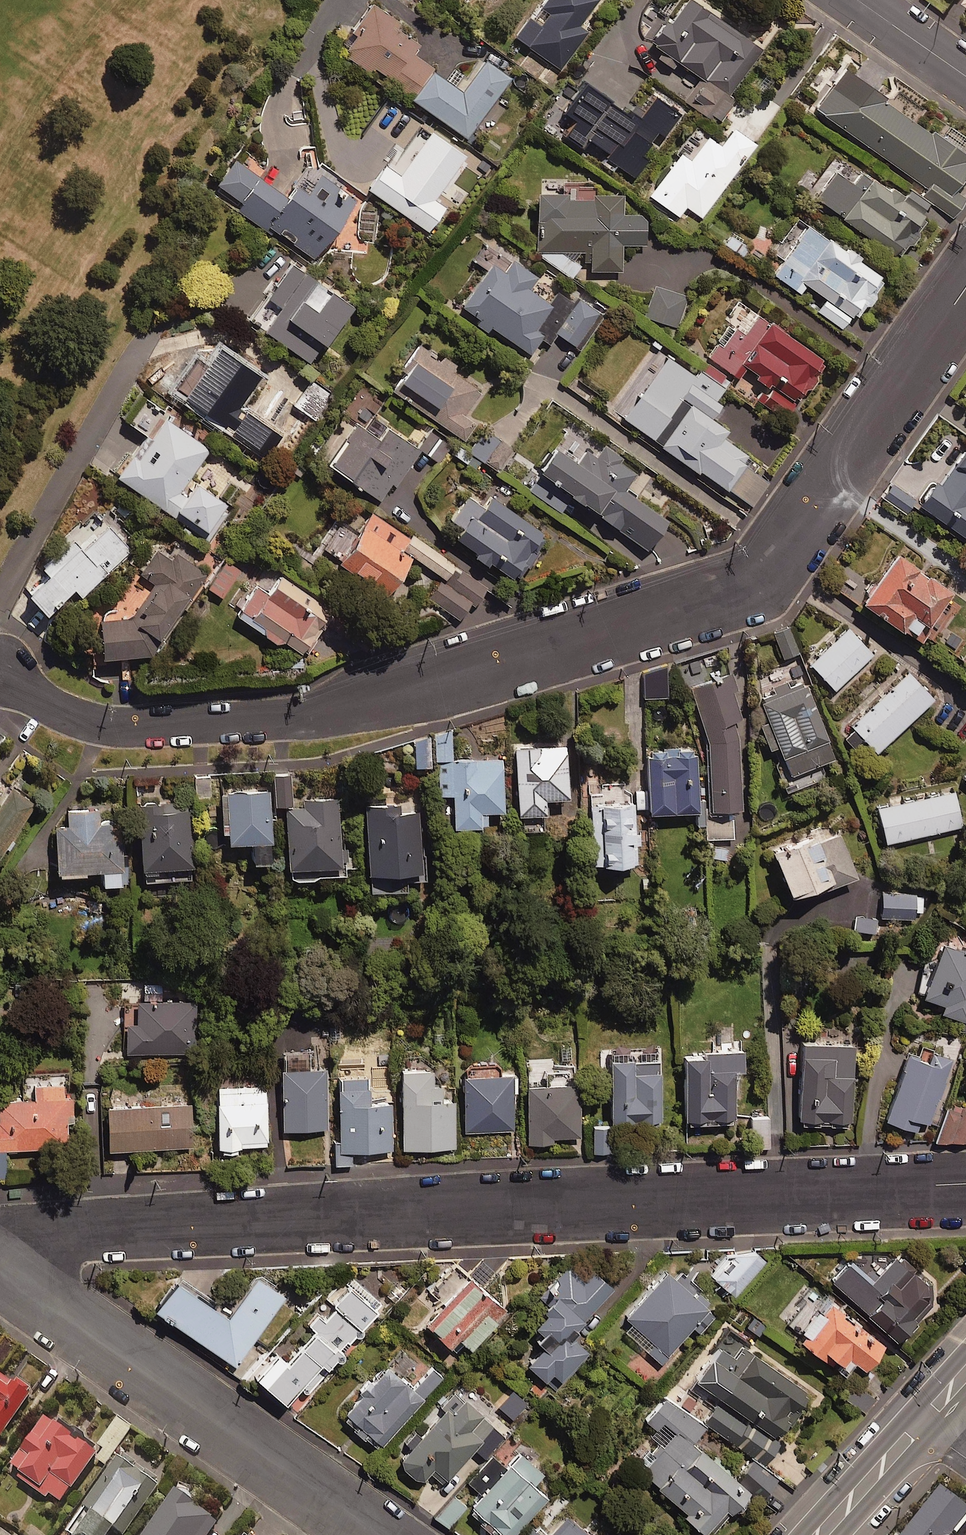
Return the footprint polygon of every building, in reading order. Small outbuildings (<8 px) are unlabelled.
[(451,66),(444,76),(410,51),(419,38),(368,0),(335,46),(366,68),(369,64),(464,134),(509,71),(482,52),(465,76),(451,66)] [(527,14),(524,12),(510,33),(559,66),(585,28),(575,22),(590,0),(537,0),(527,14)] [(645,35),(663,48),(657,56),(672,67),(677,59),(701,76),(686,99),(711,116),(760,45),(696,0),(678,0),(669,14),(663,10),(645,35)] [(824,113),(823,114),(924,184),(919,192),(953,216),(965,198),(965,197),(951,187),(965,166),(965,154),(875,92),(877,89),(841,64),(829,80),(832,82),(815,106),(824,113)] [(629,108),(627,107),(625,110),(577,80),(560,107),(573,115),(563,132),(580,143),(585,135),(608,149),(604,155),(633,174),(645,155),(641,152),(655,130),(664,135),(679,111),(652,94),(643,109),(633,103),(629,108)] [(752,137),(729,121),(716,139),(704,131),(687,155),(677,148),(647,193),(677,214),(684,204),(700,215),(752,137)] [(463,150),(427,124),(394,169),(378,158),(361,181),(426,228),(443,204),(431,196),(463,150)] [(273,184),(232,154),(213,180),(236,198),(232,203),(268,230),(271,225),(310,254),(351,199),(312,171),(302,184),(283,171),(273,184)] [(913,224),(915,220),(918,222),(923,215),(920,213),(928,202),(908,188),(904,192),(886,179),(884,183),(859,165),(852,175),(845,170),(849,165),(837,157),(811,193),(894,251),(903,238),(906,240),(916,226),(913,224)] [(572,189),(572,184),(532,185),(533,214),(538,222),(538,248),(587,247),(588,268),(620,268),(619,241),(643,240),(642,208),(619,209),(618,188),(572,189)] [(842,245),(797,215),(773,251),(781,257),(772,271),(799,289),(804,281),(824,294),(815,307),(840,324),(850,309),(853,312),(861,299),(864,301),(883,273),(855,255),(859,250),(845,241),(842,245)] [(749,244),(730,231),(723,242),(742,255),(749,244)] [(496,266),(486,259),(457,299),(528,351),(539,335),(547,341),(555,330),(577,346),(602,313),(576,294),(572,300),(555,287),(546,300),(524,284),(534,271),(507,252),(496,266)] [(347,298),(302,266),(260,325),(306,357),(347,298)] [(687,295),(655,284),(644,316),(677,326),(687,295)] [(786,408),(803,383),(806,385),(814,373),(811,371),(822,356),(743,302),(707,355),(737,375),(744,364),(752,369),(749,373),(765,384),(768,381),(773,384),(766,395),(786,408)] [(451,363),(414,337),(383,383),(462,436),(473,420),(462,413),(480,387),(448,366),(451,363)] [(179,391),(200,407),(196,412),(216,426),(220,421),(222,423),(258,372),(215,341),(179,391)] [(741,460),(746,453),(719,433),(724,426),(708,414),(718,400),(713,396),(721,385),(698,368),(694,373),(665,352),(620,414),(694,467),(696,465),(749,503),(767,479),(741,460)] [(418,448),(361,404),(323,455),(377,496),(389,480),(392,483),(418,448)] [(206,447),(156,410),(112,469),(207,540),(232,506),(187,473),(206,447)] [(449,442),(428,429),(416,446),(438,460),(449,442)] [(575,457),(549,439),(520,481),(559,509),(569,494),(645,547),(666,516),(622,485),(634,468),(599,444),(592,455),(582,447),(575,457)] [(962,445),(938,479),(931,474),(914,499),(965,535),(965,448),(962,445)] [(912,497),(890,481),(881,494),(903,510),(912,497)] [(538,528),(487,491),(479,502),(465,492),(442,524),(514,577),(534,550),(526,544),(538,528)] [(406,536),(366,506),(332,552),(379,588),(408,550),(442,576),(452,563),(410,531),(406,536)] [(101,523),(95,516),(37,561),(43,568),(21,586),(39,609),(71,584),(77,592),(138,544),(114,513),(101,523)] [(95,654),(146,653),(160,634),(154,630),(182,591),(188,595),(205,571),(174,549),(168,557),(153,546),(136,570),(150,580),(127,612),(94,613),(95,654)] [(946,584),(891,546),(857,595),(919,638),(926,627),(920,622),(946,584)] [(239,569),(224,558),(204,584),(219,595),(239,569)] [(456,568),(445,585),(439,581),(428,597),(458,617),(468,603),(472,606),(484,588),(456,568)] [(329,607),(276,571),(268,583),(259,577),(235,612),(274,639),(277,634),(299,649),(329,607)] [(797,649),(786,619),(770,625),(781,655),(797,649)] [(869,651),(846,626),(808,661),(831,686),(869,651)] [(667,694),(665,665),(641,667),(643,695),(667,694)] [(852,726),(843,734),(853,744),(862,736),(873,748),(929,694),(905,669),(848,722),(852,726)] [(687,684),(704,736),(707,804),(703,804),(704,836),(732,835),(730,803),(738,803),(735,734),(731,718),(740,716),(731,689),(738,687),(731,671),(687,684)] [(766,745),(774,742),(778,753),(774,755),(786,787),(824,774),(818,759),(830,754),(802,679),(758,695),(766,718),(757,722),(766,745)] [(449,756),(449,731),(432,731),(432,756),(449,756)] [(424,737),(412,737),(412,762),(424,762),(424,737)] [(564,745),(512,744),(511,809),(519,809),(519,827),(541,827),(541,793),(564,794),(564,745)] [(645,808),(692,808),(692,823),(702,823),(702,797),(694,797),(694,746),(644,746),(645,778),(634,779),(634,798),(645,797),(645,808)] [(500,758),(436,757),(436,790),(449,790),(448,821),(483,821),(483,807),(499,807),(500,758)] [(288,772),(271,773),(272,801),(289,801),(288,772)] [(207,774),(191,775),(192,797),(208,796),(207,774)] [(5,782),(0,790),(0,846),(32,801),(5,782)] [(266,788),(220,789),(221,838),(247,838),(248,857),(268,856),(266,788)] [(883,840),(956,824),(955,820),(959,819),(953,789),(876,805),(883,840)] [(285,874),(290,874),(290,877),(309,876),(309,873),(341,870),(335,795),(300,797),(301,806),(280,808),(285,874)] [(589,858),(605,858),(604,855),(618,855),(618,857),(632,857),(632,840),(637,840),(637,829),(631,829),(630,799),(624,799),(624,796),(595,797),(595,800),(587,800),(589,858)] [(185,799),(134,800),(136,876),(187,874),(185,799)] [(420,838),(416,838),(415,808),(396,809),(396,801),(362,802),(363,886),(402,885),(402,876),(421,876),(420,838)] [(95,805),(64,807),(64,822),(51,822),(53,867),(97,865),(98,879),(119,879),(117,820),(96,820),(95,805)] [(844,844),(842,845),(839,836),(827,840),(824,833),(810,838),(812,842),(772,856),(788,899),(831,883),(834,891),(856,883),(846,855),(848,854),(844,844)] [(878,915),(913,917),(913,912),(923,912),(923,897),(913,896),(914,892),(879,890),(878,915)] [(873,915),(853,914),(853,930),(873,930),(873,915)] [(938,939),(919,992),(942,1001),(939,1010),(965,1019),(965,949),(938,939)] [(131,996),(132,1019),(119,1019),(120,1053),(194,1051),(193,995),(131,996)] [(851,1036),(795,1036),(796,1123),(851,1122),(851,1036)] [(699,1045),(699,1050),(678,1050),(681,1120),(731,1119),(730,1070),(739,1069),(739,1044),(699,1045)] [(947,1061),(906,1048),(883,1117),(914,1127),(917,1118),(928,1121),(947,1061)] [(654,1054),(603,1057),(607,1117),(657,1114),(654,1054)] [(425,1063),(395,1064),(400,1147),(452,1144),(449,1095),(437,1096),(436,1081),(427,1082),(425,1063)] [(321,1064),(277,1066),(280,1127),(324,1125),(321,1064)] [(508,1070),(460,1072),(462,1130),(511,1128),(508,1070)] [(364,1099),(363,1071),(332,1072),(335,1163),(350,1162),(349,1148),(388,1146),(387,1098),(364,1099)] [(576,1133),(573,1077),(520,1080),(523,1140),(549,1139),(549,1135),(576,1133)] [(262,1078),(211,1079),(212,1145),(263,1143),(262,1078)] [(28,1092),(0,1093),(0,1176),(76,1174),(74,1091),(64,1091),(64,1079),(27,1080),(28,1092)] [(186,1086),(154,1087),(155,1100),(102,1102),(104,1147),(188,1144),(186,1086)] [(934,1132),(934,1140),(965,1139),(965,1105),(943,1105),(934,1132)] [(607,1122),(589,1123),(590,1151),(608,1150),(607,1122)] [(760,1260),(747,1249),(728,1250),(709,1274),(732,1293),(760,1260)] [(929,1302),(929,1285),(893,1252),(869,1278),(846,1256),(828,1276),(891,1334),(908,1316),(912,1320),(929,1302)] [(585,1347),(568,1333),(611,1285),(590,1266),(584,1273),(566,1258),(532,1297),(540,1304),(523,1323),(539,1338),(519,1361),(541,1380),(549,1371),(557,1378),(585,1347)] [(682,1271),(677,1277),(661,1263),(619,1312),(628,1320),(619,1330),(659,1364),(691,1326),(696,1331),(715,1309),(705,1301),(710,1295),(682,1271)] [(420,1321),(455,1352),(464,1342),(468,1345),(503,1307),(465,1272),(420,1321)] [(284,1298),(251,1275),(224,1313),(173,1278),(150,1310),(234,1369),(284,1298)] [(301,1321),(309,1328),(281,1359),(271,1350),(250,1373),(282,1400),(295,1385),(303,1392),(378,1306),(345,1277),(326,1299),(330,1302),(318,1317),(311,1310),(301,1321)] [(876,1340),(819,1292),(789,1328),(827,1360),(832,1354),(844,1364),(850,1356),(858,1362),(876,1340)] [(674,1396),(765,1463),(783,1438),(776,1433),(807,1392),(724,1330),(674,1396)] [(410,1387),(380,1361),(336,1411),(376,1446),(440,1373),(430,1364),(410,1387)] [(0,1372),(0,1435),(33,1390),(16,1377),(13,1381),(0,1372)] [(398,1444),(403,1447),(393,1459),(419,1480),(426,1472),(440,1483),(468,1447),(480,1456),(463,1477),(479,1490),(501,1462),(489,1453),(504,1434),(449,1389),(417,1430),(412,1426),(398,1444)] [(765,1463),(674,1396),(672,1400),(662,1393),(613,1458),(682,1509),(680,1512),(708,1533),(736,1495),(754,1508),(779,1474),(765,1463)] [(22,1470),(18,1476),(48,1497),(51,1493),(62,1501),(98,1450),(47,1413),(11,1463),(22,1470)] [(479,1490),(465,1508),(499,1534),(508,1534),(542,1492),(531,1484),(544,1468),(515,1445),(501,1462),(479,1490)] [(68,1534),(108,1534),(136,1493),(148,1501),(161,1481),(120,1453),(66,1534),(68,1534)] [(965,1521),(965,1506),(938,1483),(896,1534),(954,1534),(965,1521)] [(177,1487),(144,1534),(204,1534),(218,1516),(177,1487)] [(464,1504),(452,1494),(434,1516),(446,1526),(464,1504)] [(534,1523),(523,1534),(588,1534),(564,1513),(546,1534),(534,1523)] [(0,1526),(0,1534),(12,1534),(0,1526)]
